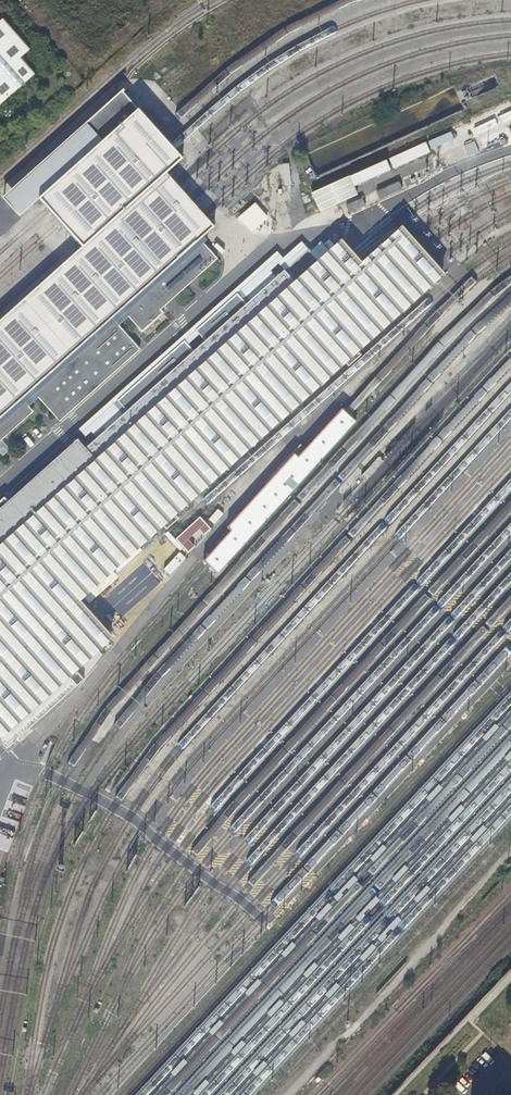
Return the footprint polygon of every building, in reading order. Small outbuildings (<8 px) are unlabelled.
[(0,21),(0,57),(24,84),(34,76),(19,59),(29,50),(2,20),(0,21)] [(24,84),(0,57),(0,105),(24,84)] [(122,95),(2,202),(21,221),(39,206),(47,214),(58,226),(69,239),(81,252),(0,325),(0,445),(35,414),(31,409),(39,401),(60,424),(141,351),(121,328),(124,325),(131,333),(136,329),(141,335),(165,315),(163,311),(219,261),(203,243),(215,232),(203,218),(189,202),(175,187),(168,178),(183,165),(170,150),(158,137),(122,95)] [(426,142),(312,193),(320,211),(358,194),(355,187),(431,153),(426,142)] [(400,193),(399,181),(375,183),(376,195),(400,193)] [(361,197),(345,204),(349,212),(364,205),(361,197)] [(264,224),(272,221),(264,199),(256,202),(264,224)] [(6,749),(85,682),(77,673),(112,641),(75,601),(162,524),(166,528),(178,518),(175,514),(345,364),(348,368),(360,358),(357,354),(441,279),(429,265),(417,253),(406,241),(398,232),(360,268),(352,259),(338,246),(319,264),(307,252),(84,451),(77,442),(0,511),(0,743),(6,749)] [(210,565),(214,568),(356,417),(350,412),(344,406),(299,455),(294,450),(224,525),(231,531),(204,559),(210,565)] [(208,518),(213,523),(222,514),(217,509),(208,518)] [(173,539),(185,553),(193,547),(181,533),(173,539)] [(163,568),(171,576),(186,559),(178,551),(163,568)]
